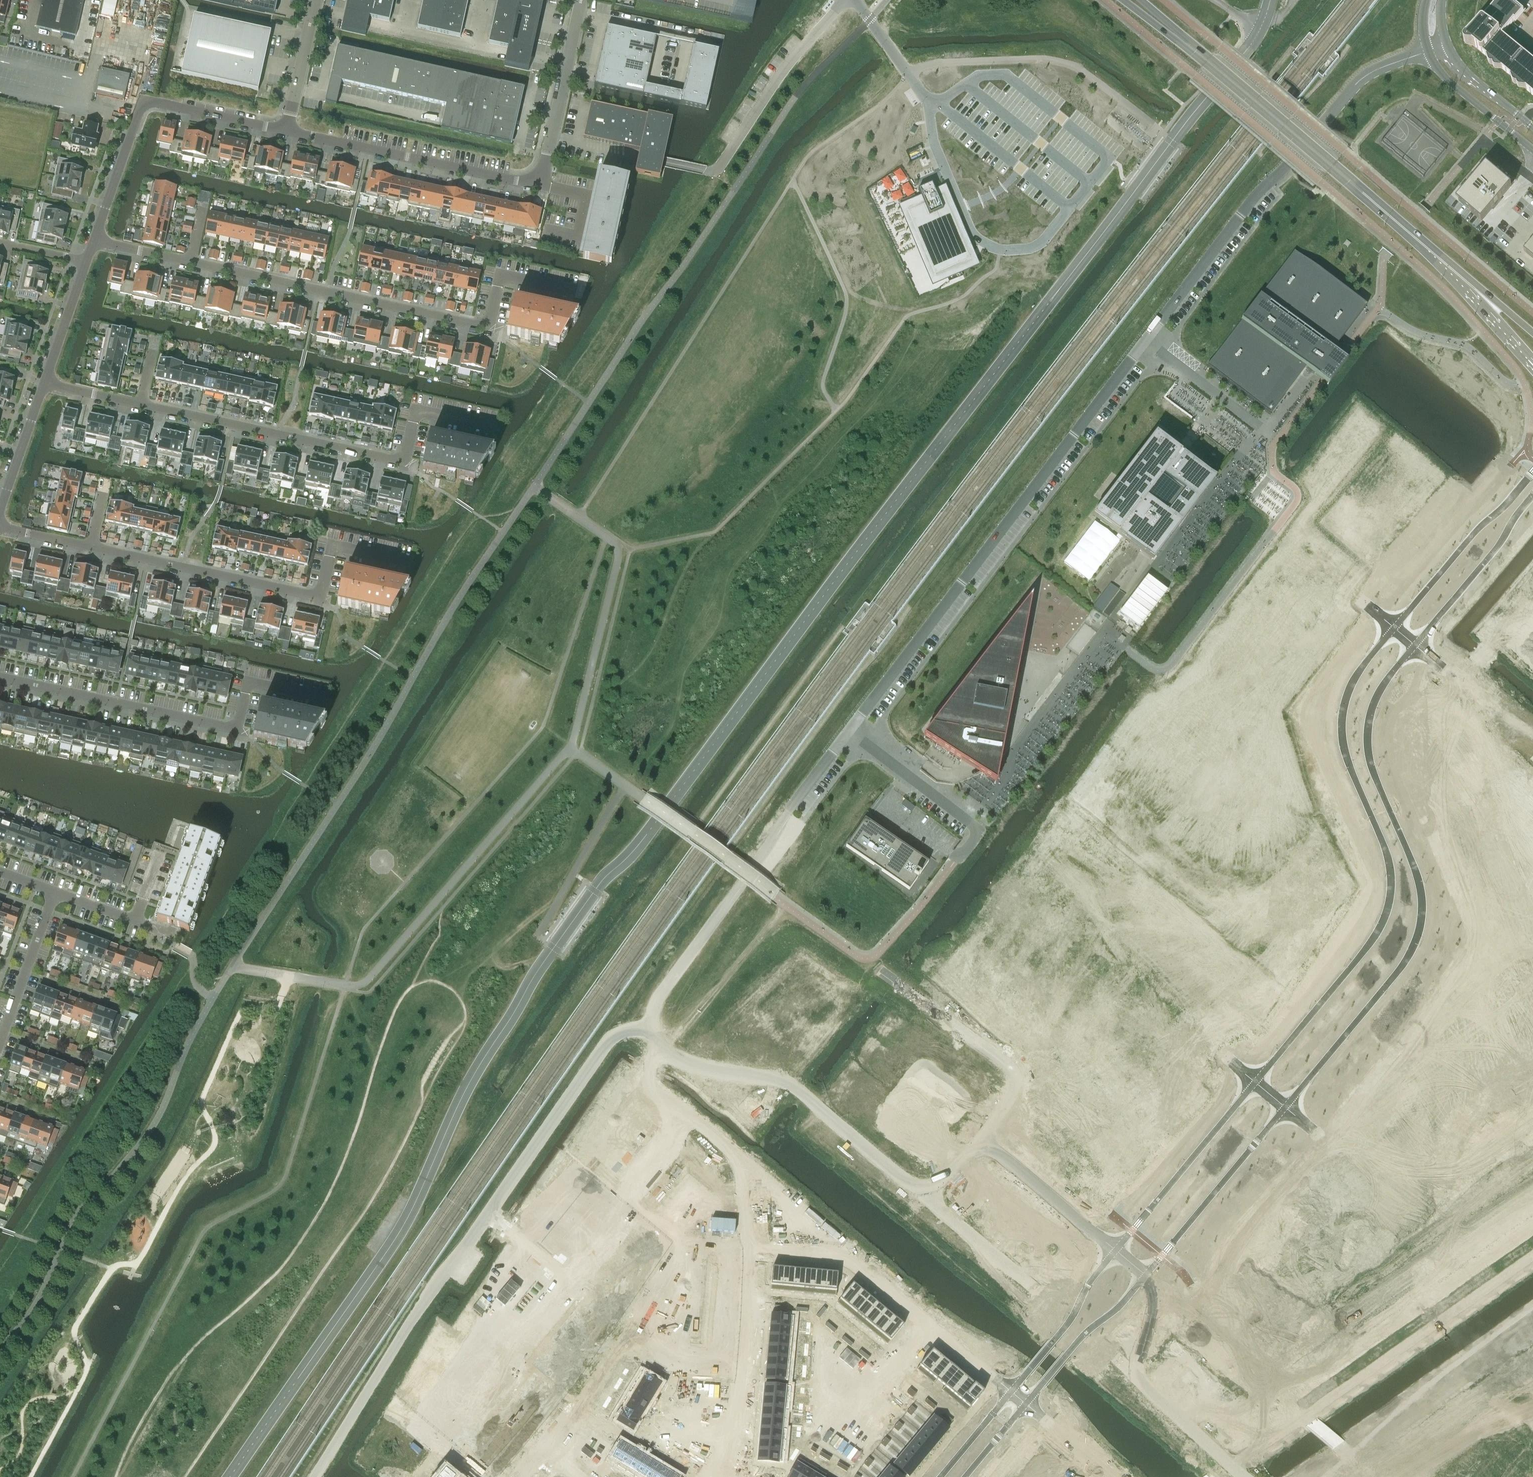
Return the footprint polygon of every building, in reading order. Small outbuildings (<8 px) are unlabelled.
[(4,23),(9,0),(0,0),(0,23),(4,23)] [(82,0),(42,0),(35,27),(74,36),(82,0)] [(275,15),(278,0),(205,0),(264,13),(275,15)] [(346,12),(389,21),(394,0),(349,0),(346,12)] [(417,27),(460,37),(468,0),(423,0),(417,27)] [(542,2),(534,0),(498,0),(488,43),(531,52),(542,2)] [(1465,40),(1532,95),(1532,65),(1498,36),(1500,33),(1520,9),(1509,0),(1498,0),(1482,19),(1465,40)] [(271,32),(194,15),(181,74),(258,91),(271,32)] [(594,83),(594,85),(598,86),(697,108),(707,110),(707,108),(706,108),(710,93),(715,70),(718,53),(719,53),(720,51),(693,45),(682,94),(645,86),(656,37),(606,27),(606,29),(607,29),(595,84),(594,83)] [(523,89),(515,87),(337,47),(330,79),(446,105),(440,129),(502,143),(511,145),(523,89)] [(94,94),(123,100),(129,75),(100,68),(94,94)] [(583,138),(665,155),(672,121),(591,103),(591,104),(592,104),(585,137),(583,137),(583,138)] [(169,152),(175,153),(178,141),(172,139),(176,123),(163,121),(160,132),(158,131),(156,142),(158,142),(158,144),(159,145),(159,143),(170,145),(169,152)] [(95,135),(97,127),(84,124),(82,132),(75,131),(71,145),(80,147),(79,151),(85,152),(86,149),(94,150),(97,136),(95,135)] [(178,141),(175,153),(181,155),(193,158),(198,135),(193,134),(193,132),(188,131),(188,130),(186,130),(184,142),(178,141)] [(198,135),(193,158),(205,161),(205,160),(211,161),(214,148),(208,147),(211,135),(208,135),(204,134),(203,136),(198,135)] [(230,160),(235,138),(233,138),(228,137),(228,139),(222,138),(220,150),(214,148),(211,161),(217,162),(218,158),(230,160)] [(247,169),(250,156),(244,155),(247,143),(241,142),(241,140),(236,139),(237,139),(235,138),(230,160),(242,163),(241,168),(247,169)] [(266,170),(270,150),(265,149),(265,147),(260,146),(258,145),(255,157),(250,156),(247,169),(253,170),(254,168),(265,170),(266,170)] [(283,177),(286,164),(280,163),(283,151),(280,150),(276,149),(275,151),(270,150),(266,170),(265,170),(264,174),(277,176),(283,177)] [(286,164),(283,177),(289,178),(290,177),(301,179),(307,154),(305,153),(300,153),(300,154),(294,153),(292,165),(286,164)] [(307,154),(301,179),(313,182),(313,183),(319,185),(322,172),(316,171),(319,159),(313,157),(313,155),(308,154),(307,154)] [(58,160),(54,177),(79,183),(79,182),(82,170),(78,169),(79,165),(58,160)] [(322,172),(319,185),(325,186),(325,187),(337,189),(342,166),(336,165),(337,163),(332,162),(332,161),(330,161),(327,173),(322,172)] [(342,166),(337,189),(349,192),(349,191),(355,192),(358,179),(352,178),(354,166),(352,166),(348,165),(347,167),(342,166)] [(1487,166),(1457,201),(1481,222),(1511,187),(1487,166)] [(363,181),(360,193),(366,195),(365,196),(376,198),(377,195),(377,194),(381,175),(370,173),(368,182),(363,181)] [(597,174),(579,257),(609,263),(616,230),(627,181),(597,174)] [(377,194),(377,195),(388,197),(392,177),(381,175),(377,194)] [(54,177),(50,194),(71,199),(73,193),(77,193),(79,183),(54,177)] [(388,197),(387,200),(398,203),(398,200),(402,180),(392,178),(393,177),(392,177),(388,197)] [(402,180),(398,200),(409,202),(413,183),(402,180)] [(150,194),(173,199),(175,187),(152,182),(150,194)] [(409,202),(408,205),(419,207),(424,185),(413,183),(409,202)] [(424,185),(419,207),(429,210),(434,187),(424,185)] [(924,204),(907,212),(934,276),(970,261),(951,215),(953,215),(951,209),(949,210),(943,196),(937,199),(934,191),(931,185),(918,190),(921,196),(924,204)] [(434,187),(429,210),(440,212),(441,207),(445,189),(444,189),(444,190),(434,187)] [(11,188),(10,195),(20,197),(21,190),(11,188)] [(440,212),(438,222),(448,224),(451,214),(451,210),(456,191),(445,189),(441,207),(440,212)] [(451,210),(451,214),(461,216),(466,194),(456,191),(451,210)] [(147,206),(170,211),(173,199),(150,194),(147,206)] [(466,194),(461,216),(471,219),(476,197),(466,194)] [(476,197),(471,219),(482,221),(483,219),(487,199),(476,197)] [(487,199),(483,219),(493,221),(498,201),(487,199)] [(493,221),(493,223),(503,226),(508,204),(498,201),(493,221)] [(43,204),(39,222),(64,228),(64,227),(66,216),(62,215),(63,208),(43,204)] [(508,204),(503,226),(514,228),(519,205),(518,205),(518,206),(508,204)] [(519,205),(514,228),(525,230),(530,208),(519,205)] [(148,218),(168,223),(170,211),(147,206),(144,218),(148,219),(148,218)] [(0,212),(0,236),(2,237),(3,234),(7,235),(8,230),(15,232),(19,211),(1,207),(0,212)] [(530,208),(525,230),(535,233),(537,224),(539,225),(541,216),(539,216),(540,210),(530,208)] [(218,235),(223,212),(210,209),(205,233),(218,235)] [(230,238),(230,237),(234,217),(234,215),(223,212),(218,235),(230,238)] [(230,237),(241,239),(246,220),(234,217),(230,237)] [(145,230),(165,234),(168,223),(148,218),(148,219),(145,230)] [(241,239),(252,242),(257,222),(246,220),(241,239)] [(252,242),(264,245),(269,222),(258,220),(258,222),(257,222),(252,242)] [(39,222),(35,240),(56,245),(57,238),(61,239),(64,228),(39,222)] [(269,222),(264,245),(276,247),(281,225),(269,222)] [(288,250),(293,227),(281,225),(276,247),(288,250)] [(300,253),(305,230),(293,227),(288,250),(300,253)] [(165,234),(145,230),(143,242),(162,247),(165,234)] [(305,230),(300,253),(312,255),(317,232),(305,230)] [(312,255),(324,258),(325,253),(327,253),(329,244),(327,244),(329,235),(317,232),(312,255)] [(1524,251),(1532,258),(1532,240),(1524,251)] [(360,252),(358,261),(360,261),(359,266),(370,268),(372,257),(374,250),(374,246),(363,244),(363,248),(362,252),(360,252)] [(372,257),(370,268),(380,271),(384,252),(385,249),(374,246),(374,250),(372,257)] [(408,248),(407,254),(417,256),(426,258),(428,252),(408,248)] [(384,252),(380,271),(390,273),(395,251),(385,249),(384,252)] [(395,251),(390,273),(401,275),(406,253),(395,251)] [(1242,320),(1206,367),(1269,415),(1305,368),(1317,377),(1322,381),(1325,384),(1328,385),(1346,361),(1341,357),(1332,350),(1366,306),(1294,251),(1260,296),(1259,295),(1241,319),(1242,320)] [(406,253),(401,275),(412,278),(417,256),(407,254),(406,253)] [(417,256),(412,278),(422,280),(427,258),(426,258),(417,256)] [(427,258),(422,280),(433,282),(438,260),(427,258)] [(24,260),(20,278),(45,284),(47,272),(35,269),(36,263),(24,260)] [(438,260),(433,282),(443,284),(448,263),(438,260)] [(126,294),(129,282),(123,280),(127,264),(114,262),(112,273),(109,272),(107,283),(109,283),(109,285),(110,285),(110,284),(121,286),(120,293),(126,294)] [(448,263),(443,284),(454,287),(459,265),(448,263)] [(459,265),(454,287),(464,289),(468,271),(469,271),(469,267),(459,265)] [(144,299),(149,276),(144,275),(144,273),(139,271),(137,271),(135,283),(129,282),(126,294),(132,295),(132,296),(144,299)] [(468,271),(464,289),(476,291),(477,287),(478,287),(480,278),(479,278),(479,273),(469,271),(468,271)] [(162,302),(165,289),(159,288),(162,276),(160,276),(155,275),(154,277),(149,276),(144,299),(156,302),(156,301),(162,302)] [(20,278),(16,296),(37,301),(38,294),(42,295),(43,291),(46,291),(48,285),(45,285),(45,284),(20,278)] [(180,305),(186,279),(184,279),(179,278),(179,280),(173,279),(171,291),(165,289),(162,302),(168,303),(169,302),(180,305)] [(195,296),(198,284),(192,283),(192,281),(188,280),(186,279),(180,305),(192,307),(192,308),(198,310),(201,297),(195,296)] [(221,291),(216,290),(216,288),(211,287),(209,287),(207,298),(201,297),(198,310),(204,311),(204,312),(216,315),(221,291)] [(232,291),(227,290),(226,292),(221,291),(216,315),(228,317),(228,316),(234,318),(237,305),(231,304),(234,292),(232,291)] [(252,320),(258,295),(256,294),(256,295),(251,294),(251,296),(245,294),(243,306),(237,305),(234,318),(240,319),(241,318),(252,320)] [(270,325),(273,313),(267,312),(270,300),(264,298),(264,296),(260,295),(258,295),(252,320),(264,323),(264,324),(270,325)] [(511,317),(507,335),(557,346),(576,314),(543,306),(514,300),(511,317)] [(289,327),(293,307),(288,306),(288,304),(283,303),(281,302),(279,314),(273,313),(270,325),(276,327),(277,324),(288,327),(289,327)] [(289,327),(288,327),(287,330),(300,333),(300,332),(306,333),(309,321),(303,319),(306,307),(303,307),(299,306),(298,308),(293,307),(289,327)] [(313,323),(310,335),(316,337),(328,340),(333,316),(328,315),(329,313),(322,312),(319,324),(313,323)] [(333,316),(328,340),(340,343),(341,342),(346,343),(349,330),(343,329),(346,317),(339,315),(339,318),(333,316)] [(7,318),(3,337),(28,342),(30,330),(26,330),(27,323),(7,318)] [(349,330),(346,343),(353,345),(353,343),(365,346),(370,320),(364,319),(363,321),(358,319),(355,331),(349,330)] [(370,320),(365,346),(376,348),(376,350),(382,351),(385,338),(379,337),(382,325),(376,324),(377,321),(370,320)] [(107,329),(105,338),(130,343),(132,331),(113,327),(112,330),(107,329)] [(385,338),(382,351),(388,352),(388,353),(401,356),(401,352),(405,332),(400,331),(401,329),(394,327),(391,339),(385,338)] [(405,332),(401,352),(413,355),(412,357),(418,359),(421,346),(415,345),(418,333),(411,331),(410,333),(405,332)] [(421,346),(418,359),(425,360),(425,359),(437,361),(437,358),(442,336),(441,336),(435,334),(435,336),(429,335),(427,347),(421,346)] [(442,336),(437,358),(449,360),(448,365),(454,366),(457,354),(451,352),(454,341),(448,339),(449,337),(442,336)] [(3,337),(0,348),(8,350),(7,357),(13,358),(14,358),(19,359),(21,353),(25,354),(28,342),(3,337)] [(105,338),(103,350),(125,355),(127,356),(130,343),(105,338)] [(457,354),(454,366),(460,368),(472,371),(477,348),(472,347),(472,345),(465,343),(463,355),(457,354)] [(477,348),(472,371),(483,373),(482,379),(489,381),(494,360),(488,359),(490,348),(483,347),(482,349),(477,348)] [(100,361),(100,362),(124,367),(125,361),(123,361),(125,355),(103,350),(100,361)] [(167,383),(172,361),(171,361),(159,358),(155,379),(162,380),(161,382),(167,383)] [(172,361),(167,383),(172,384),(173,383),(179,384),(183,363),(181,363),(181,361),(172,358),(171,361),(172,361)] [(98,361),(95,373),(97,374),(97,373),(120,378),(121,372),(123,372),(124,367),(100,362),(100,361),(98,361)] [(183,363),(179,384),(185,385),(185,387),(190,388),(195,364),(183,362),(183,363)] [(203,389),(207,367),(195,364),(190,388),(196,390),(196,388),(203,389)] [(214,393),(218,374),(219,374),(219,370),(207,367),(203,389),(209,390),(209,392),(214,393)] [(11,390),(14,378),(9,377),(11,371),(0,368),(0,387),(11,390)] [(230,376),(226,394),(232,396),(232,397),(238,399),(243,375),(231,372),(230,376)] [(97,374),(95,383),(97,383),(96,386),(117,390),(119,391),(120,385),(118,384),(120,378),(97,373),(97,374),(96,374),(97,374)] [(218,374),(214,393),(220,395),(220,393),(226,394),(230,376),(219,374),(218,374)] [(249,399),(250,399),(254,377),(243,375),(238,399),(243,400),(243,398),(249,399)] [(261,404),(266,380),(254,377),(250,399),(249,399),(249,402),(261,404)] [(275,382),(266,380),(261,404),(273,407),(277,386),(274,386),(275,382)] [(369,380),(367,387),(376,389),(378,382),(369,380)] [(3,407),(4,400),(9,401),(11,390),(0,387),(0,406),(3,407)] [(313,394),(308,415),(312,415),(321,417),(325,397),(326,393),(314,391),(313,394)] [(337,399),(333,417),(333,418),(336,418),(339,419),(339,421),(344,422),(348,402),(349,399),(350,399),(337,396),(336,399),(337,399)] [(325,397),(321,417),(333,420),(333,418),(333,417),(337,399),(336,399),(325,397)] [(360,404),(356,423),(359,423),(362,424),(362,426),(368,427),(373,404),(361,401),(360,404)] [(348,402),(344,422),(350,423),(350,421),(354,422),(356,423),(360,404),(348,402)] [(373,404),(368,427),(373,428),(373,426),(377,427),(380,428),(385,405),(376,403),(375,406),(373,405),(373,404)] [(385,405),(380,428),(383,428),(386,429),(386,431),(391,432),(392,430),(396,410),(393,410),(394,408),(385,405)] [(71,441),(77,442),(80,429),(74,428),(78,412),(71,410),(72,408),(66,407),(66,409),(65,409),(61,429),(64,430),(63,434),(72,436),(71,441)] [(86,431),(80,429),(77,442),(83,444),(84,438),(96,441),(102,415),(97,414),(96,416),(90,414),(86,431)] [(108,416),(102,415),(96,441),(108,444),(107,449),(113,450),(116,437),(110,436),(114,419),(107,418),(108,416)] [(120,446),(132,449),(138,423),(133,422),(132,423),(126,422),(122,438),(116,437),(113,450),(119,451),(120,446)] [(144,424),(138,423),(132,449),(144,452),(143,457),(149,458),(152,445),(146,444),(150,427),(143,426),(144,424)] [(158,446),(152,445),(149,458),(155,459),(156,454),(168,457),(174,431),(169,429),(168,431),(161,430),(158,446)] [(184,466),(185,466),(188,453),(182,452),(186,435),(179,434),(180,432),(174,431),(168,457),(180,459),(179,465),(180,465),(181,465),(182,465),(183,465),(184,465),(184,466)] [(1153,438),(1093,516),(1117,534),(1121,537),(1152,561),(1215,478),(1183,455),(1179,452),(1155,434),(1153,438)] [(476,482),(495,450),(431,436),(424,470),(476,482)] [(192,462),(204,465),(210,439),(204,437),(204,439),(197,438),(194,454),(188,453),(185,466),(187,466),(191,467),(192,462)] [(216,440),(210,439),(204,465),(216,467),(215,472),(221,474),(224,461),(218,460),(222,443),(215,442),(216,440)] [(228,462),(225,475),(232,476),(233,471),(245,473),(250,447),(245,446),(244,448),(238,446),(234,463),(228,462)] [(250,447),(245,473),(257,476),(255,481),(261,483),(264,470),(259,468),(262,452),(255,450),(256,448),(250,447)] [(264,470),(261,483),(268,484),(269,479),(281,481),(286,455),(281,454),(280,456),(274,454),(270,471),(264,470)] [(286,455),(281,481),(292,484),(291,489),(297,490),(300,477),(294,476),(298,460),(291,458),(292,456),(286,455)] [(300,477),(297,490),(303,492),(305,487),(316,489),(322,463),(317,462),(316,464),(310,462),(306,479),(300,477)] [(322,463),(316,489),(317,489),(317,490),(328,493),(327,497),(333,498),(336,485),(330,484),(334,468),(327,466),(328,464),(322,463)] [(177,473),(177,475),(178,476),(179,476),(180,476),(182,477),(183,476),(183,475),(183,473),(184,473),(185,474),(186,474),(187,474),(189,474),(190,474),(191,469),(191,467),(187,466),(185,466),(184,466),(184,465),(183,465),(182,465),(181,465),(180,465),(179,465),(179,466),(179,467),(178,468),(179,469),(178,470),(178,471),(178,472),(178,473),(177,473)] [(62,470),(59,482),(80,486),(83,474),(62,470)] [(336,485),(333,498),(339,500),(341,491),(353,493),(358,471),(353,470),(352,472),(346,470),(342,487),(336,485)] [(353,493),(352,499),(364,501),(363,505),(369,506),(372,493),(366,492),(370,475),(363,474),(364,472),(358,471),(353,493)] [(372,493),(369,506),(375,507),(376,502),(388,505),(389,501),(394,479),(389,478),(388,479),(381,478),(378,495),(372,493)] [(389,501),(388,505),(400,508),(399,513),(405,514),(408,501),(402,500),(406,483),(399,482),(400,480),(394,479),(389,501)] [(53,492),(53,493),(77,498),(80,486),(59,482),(57,493),(53,492)] [(77,498),(53,493),(50,504),(48,503),(48,504),(74,510),(75,504),(74,504),(75,498),(77,498)] [(110,501),(105,522),(112,523),(112,525),(117,526),(122,504),(110,501)] [(122,504),(117,526),(123,527),(123,526),(129,527),(134,505),(132,504),(122,501),(122,504)] [(73,515),(74,510),(48,504),(45,516),(70,521),(71,515),(73,515)] [(134,505),(129,527),(136,528),(135,530),(141,531),(145,511),(146,508),(134,505)] [(145,511),(141,531),(146,532),(146,531),(152,532),(153,532),(157,514),(158,510),(146,508),(145,511)] [(152,532),(152,534),(164,537),(168,516),(157,514),(153,532),(152,532)] [(68,527),(70,521),(45,516),(47,516),(47,517),(45,525),(47,526),(47,529),(67,533),(69,533),(70,528),(68,527)] [(168,516),(164,537),(176,540),(181,519),(168,516)] [(1094,522),(1064,562),(1088,580),(1115,545),(1121,537),(1117,534),(1115,538),(1094,522)] [(216,527),(212,547),(224,550),(229,530),(229,527),(220,525),(219,528),(216,527)] [(229,530),(224,550),(236,553),(237,550),(236,550),(240,532),(229,530)] [(252,535),(248,555),(253,556),(254,554),(260,555),(264,537),(265,534),(253,531),(252,535)] [(240,532),(236,550),(237,550),(243,552),(242,554),(248,555),(252,535),(240,532)] [(264,537),(260,555),(266,557),(266,559),(271,560),(275,540),(264,537)] [(287,543),(283,561),(290,562),(289,564),(295,565),(299,543),(300,540),(291,538),(290,541),(287,540),(287,542),(287,543)] [(275,540),(271,560),(277,561),(277,559),(283,561),(287,543),(287,542),(275,540)] [(299,543),(295,565),(300,566),(300,564),(307,566),(312,545),(299,543)] [(20,583),(26,585),(29,572),(23,570),(27,554),(20,552),(20,551),(15,549),(14,551),(10,572),(13,572),(12,576),(21,578),(20,583)] [(33,580),(45,583),(51,557),(45,556),(45,558),(38,556),(35,573),(29,572),(26,585),(32,586),(33,580)] [(61,592),(62,592),(65,579),(59,578),(63,562),(56,560),(56,558),(51,557),(45,583),(57,586),(56,591),(61,592)] [(69,589),(81,592),(87,565),(81,564),(81,566),(74,564),(71,581),(65,579),(62,593),(68,594),(69,589)] [(92,599),(98,600),(101,587),(95,586),(99,570),(92,568),(92,566),(87,565),(81,592),(82,587),(94,590),(92,599)] [(391,617),(410,585),(346,571),(338,605),(391,617)] [(105,596),(117,599),(123,573),(117,572),(117,574),(110,572),(107,589),(101,587),(98,600),(104,602),(105,596)] [(123,573),(117,599),(118,595),(130,598),(128,607),(134,608),(137,595),(131,594),(135,577),(128,576),(128,574),(123,573)] [(1147,576),(1119,614),(1138,628),(1166,591),(1150,579),(1147,576)] [(146,605),(158,608),(164,582),(159,581),(158,583),(151,581),(148,597),(142,596),(139,609),(145,611),(146,605)] [(169,616),(175,617),(178,604),(172,603),(176,586),(169,585),(170,583),(164,582),(158,608),(170,611),(169,616)] [(178,604),(175,617),(181,618),(183,609),(195,612),(200,590),(194,589),(194,590),(187,589),(184,606),(178,604)] [(200,590),(195,612),(207,615),(205,624),(211,625),(214,612),(208,611),(212,594),(205,593),(206,591),(200,590)] [(930,728),(922,738),(995,787),(1004,742),(1031,595),(930,728)] [(214,612),(211,625),(217,626),(219,617),(231,620),(236,598),(230,596),(230,598),(223,597),(220,613),(214,612)] [(231,620),(230,624),(242,626),(241,632),(247,633),(250,620),(244,619),(248,602),(241,601),(241,599),(236,598),(231,620)] [(250,620),(247,633),(253,634),(254,629),(267,632),(267,628),(272,606),(266,604),(266,606),(259,605),(256,621),(250,620)] [(272,606),(267,628),(279,630),(277,639),(283,641),(286,628),(280,627),(283,610),(277,609),(278,607),(272,606)] [(286,628),(283,641),(289,642),(291,633),(303,636),(308,613),(302,612),(302,614),(295,613),(291,629),(286,628)] [(303,636),(302,640),(314,643),(313,647),(319,649),(322,636),(321,636),(316,634),(317,630),(319,618),(313,616),(313,615),(308,613),(303,636)] [(2,650),(3,648),(7,649),(11,629),(12,630),(13,625),(2,622),(1,627),(0,633),(0,650),(2,650)] [(21,632),(17,651),(27,653),(32,629),(22,627),(21,632)] [(11,629),(7,649),(17,651),(21,632),(12,630),(11,629)] [(32,629),(27,653),(37,656),(42,631),(32,629)] [(56,660),(56,664),(67,666),(68,662),(67,662),(72,643),(74,631),(65,629),(63,636),(57,660),(56,660)] [(42,631),(37,656),(47,658),(52,633),(42,631)] [(52,633),(47,658),(56,660),(57,660),(63,636),(52,633)] [(72,643),(67,662),(68,662),(77,664),(81,645),(72,643)] [(81,645),(77,664),(87,667),(91,647),(81,645)] [(91,647),(87,667),(97,669),(101,649),(91,647)] [(112,652),(107,671),(118,673),(123,649),(112,647),(111,652),(112,652)] [(101,649),(97,669),(107,671),(112,652),(111,652),(101,649)] [(300,650),(298,657),(313,661),(315,654),(300,650)] [(130,656),(126,675),(131,676),(136,677),(141,656),(141,653),(131,651),(130,656)] [(141,656),(136,677),(146,680),(152,655),(141,653),(141,656)] [(152,655),(146,680),(156,682),(160,662),(161,662),(162,657),(152,655)] [(160,662),(156,682),(166,684),(170,664),(161,662),(160,662)] [(170,664),(166,684),(176,686),(180,666),(170,664)] [(185,688),(185,692),(196,694),(197,691),(196,690),(201,666),(198,665),(192,664),(191,669),(190,669),(188,681),(186,688),(185,688)] [(180,666),(176,686),(185,688),(186,688),(188,681),(190,669),(180,666)] [(196,690),(197,691),(206,693),(210,673),(211,673),(212,668),(201,666),(196,690)] [(210,673),(206,693),(216,695),(220,675),(211,673),(210,673)] [(220,675),(216,695),(226,697),(231,677),(220,675)] [(1,725),(0,730),(12,733),(13,730),(18,708),(10,707),(11,703),(7,702),(2,725),(1,725)] [(262,704),(254,739),(304,749),(323,717),(262,704)] [(13,730),(12,733),(24,735),(30,707),(27,706),(26,710),(18,708),(13,730)] [(30,707),(24,735),(36,738),(37,733),(41,713),(33,712),(34,708),(30,707)] [(41,713),(37,733),(49,735),(54,712),(50,711),(49,715),(41,713)] [(54,712),(49,735),(60,738),(61,738),(65,718),(57,717),(58,713),(54,712)] [(60,738),(59,743),(72,746),(73,741),(78,717),(74,716),(73,720),(65,718),(61,738),(60,738)] [(78,717),(73,741),(84,743),(88,724),(81,722),(81,718),(78,717)] [(88,724),(84,743),(96,746),(101,722),(97,721),(96,725),(88,724)] [(101,722),(96,746),(108,748),(112,729),(104,727),(105,723),(101,722)] [(112,729),(108,748),(119,751),(125,727),(121,727),(120,731),(112,729)] [(125,727),(119,751),(131,754),(135,734),(128,732),(128,728),(125,727)] [(131,754),(130,758),(142,761),(143,756),(148,733),(144,732),(143,736),(135,734),(131,754)] [(148,733),(143,756),(155,759),(159,739),(151,737),(152,733),(148,733)] [(155,759),(154,764),(166,766),(172,738),(168,737),(167,741),(159,739),(155,759)] [(172,738),(166,766),(177,769),(178,764),(183,744),(175,743),(176,739),(172,738)] [(183,744),(178,764),(190,767),(195,743),(191,742),(191,746),(183,744)] [(190,767),(189,771),(201,774),(202,769),(206,749),(198,748),(199,744),(195,743),(190,767)] [(206,749),(202,769),(213,772),(214,772),(219,748),(215,747),(214,751),(206,749)] [(213,772),(212,776),(224,779),(225,774),(230,755),(222,753),(223,749),(219,748),(214,772),(213,772)] [(230,755),(225,774),(238,777),(242,757),(242,753),(238,752),(237,756),(230,755)] [(12,824),(5,843),(7,843),(15,846),(23,823),(16,820),(13,819),(11,824),(12,824)] [(865,819),(846,847),(853,851),(873,865),(874,863),(882,868),(881,870),(909,889),(927,862),(900,843),(899,845),(891,840),(892,838),(873,825),(865,819)] [(0,827),(0,841),(5,843),(12,824),(11,824),(4,821),(2,820),(0,827)] [(23,823),(15,846),(17,847),(24,850),(31,831),(32,831),(33,826),(26,824),(23,823)] [(31,831),(24,850),(27,851),(34,853),(41,834),(34,832),(32,831),(31,831)] [(222,842),(190,831),(157,920),(189,932),(222,842)] [(50,838),(43,857),(47,858),(53,860),(60,841),(60,842),(62,837),(55,834),(52,833),(50,838)] [(41,834),(34,853),(37,854),(43,857),(50,838),(44,835),(41,834)] [(69,845),(63,864),(67,865),(72,867),(81,844),(75,842),(71,840),(69,845)] [(60,841),(53,860),(57,862),(63,864),(69,845),(64,843),(60,842),(60,841)] [(81,844),(72,867),(77,869),(82,871),(90,847),(85,845),(81,844)] [(122,881),(121,885),(122,885),(127,887),(141,849),(142,847),(135,844),(134,844),(127,866),(128,866),(127,866),(126,870),(125,874),(124,877),(122,881)] [(90,847),(82,871),(87,872),(91,874),(98,855),(99,855),(100,851),(95,849),(90,847)] [(108,859),(101,878),(107,880),(111,881),(117,862),(118,862),(120,858),(115,856),(109,854),(108,859)] [(98,855),(91,874),(97,876),(101,878),(108,859),(103,857),(99,855),(98,855)] [(117,862),(111,881),(117,883),(121,885),(122,881),(124,877),(125,874),(126,870),(127,866),(128,866),(127,866),(123,864),(118,862),(117,862)] [(11,907),(1,904),(0,908),(0,931),(2,932),(11,907)] [(11,907),(2,932),(3,932),(5,926),(14,930),(21,911),(11,907)] [(64,948),(71,929),(61,926),(54,945),(64,948)] [(72,957),(81,933),(71,929),(64,948),(73,952),(71,957),(72,957)] [(81,961),(90,936),(81,933),(72,957),(81,961)] [(91,964),(100,940),(90,936),(81,961),(82,961),(84,955),(92,958),(90,964),(91,964)] [(100,940),(91,964),(100,968),(109,943),(100,940)] [(110,971),(119,947),(109,943),(100,968),(110,971)] [(110,971),(120,975),(128,950),(119,947),(110,971)] [(129,978),(138,954),(128,950),(120,975),(129,978)] [(139,982),(148,957),(138,954),(129,978),(139,982)] [(148,957),(139,982),(141,976),(151,980),(152,976),(157,978),(162,964),(157,962),(158,961),(148,957)] [(31,1008),(30,1010),(40,1014),(49,990),(39,986),(33,1004),(32,1005),(31,1008)] [(49,990),(40,1014),(50,1018),(59,993),(49,990)] [(59,993),(50,1018),(59,1021),(61,1015),(68,997),(59,993)] [(68,997),(61,1015),(71,1019),(78,1000),(68,997)] [(78,1000),(71,1019),(81,1022),(87,1003),(78,1000)] [(87,1003),(81,1022),(90,1026),(88,1031),(97,1007),(87,1003)] [(97,1007),(88,1031),(98,1035),(107,1010),(97,1007)] [(107,1010),(98,1035),(100,1029),(110,1033),(111,1029),(116,1031),(117,1027),(124,1029),(127,1019),(121,1017),(116,1015),(117,1014),(107,1010)] [(17,1046),(9,1071),(19,1074),(27,1050),(17,1046)] [(27,1050),(19,1074),(21,1069),(30,1072),(37,1053),(27,1050)] [(93,1057),(101,1060),(103,1053),(95,1050),(93,1057)] [(30,1072),(28,1078),(37,1081),(38,1081),(47,1057),(37,1053),(30,1072)] [(47,1057),(38,1081),(47,1085),(56,1060),(47,1057)] [(56,1060),(47,1085),(57,1088),(66,1064),(56,1060)] [(66,1064),(57,1088),(60,1083),(68,1086),(66,1091),(66,1092),(75,1067),(66,1064)] [(75,1067),(66,1092),(77,1095),(80,1086),(85,1088),(90,1073),(85,1072),(85,1071),(75,1067)] [(6,1138),(15,1113),(6,1110),(0,1125),(0,1136),(6,1138)] [(15,1113),(6,1138),(16,1141),(25,1117),(15,1113)] [(25,1117),(16,1141),(25,1145),(34,1120),(25,1117)] [(34,1120),(25,1145),(35,1148),(44,1124),(34,1120)] [(44,1124),(35,1148),(37,1143),(47,1146),(48,1143),(53,1144),(58,1130),(54,1128),(54,1127),(44,1124)] [(0,1185),(0,1204),(4,1205),(7,1196),(12,1198),(17,1183),(13,1182),(13,1181),(3,1177),(0,1185)] [(643,1229),(531,1364),(547,1377),(600,1314),(599,1312),(605,1304),(607,1306),(660,1242),(643,1229)] [(772,1267),(770,1290),(781,1291),(783,1268),(772,1267)] [(783,1268),(781,1291),(792,1292),(794,1269),(783,1268)] [(794,1269),(792,1292),(803,1293),(805,1270),(794,1269)] [(805,1270),(803,1293),(814,1294),(816,1271),(805,1270)] [(816,1271),(814,1294),(824,1295),(827,1272),(816,1271)] [(827,1272),(824,1295),(836,1296),(838,1273),(827,1272)] [(853,1283),(836,1303),(845,1310),(862,1290),(853,1283)] [(862,1290),(845,1310),(853,1317),(870,1297),(862,1290)] [(870,1297),(853,1317),(862,1324),(878,1304),(870,1297)] [(878,1304),(862,1324),(870,1331),(886,1311),(878,1304)] [(886,1311),(870,1331),(878,1337),(895,1318),(886,1311)] [(771,1314),(770,1325),(793,1327),(794,1316),(771,1314)] [(895,1318),(878,1337),(887,1345),(903,1325),(895,1318)] [(770,1325),(769,1336),(792,1338),(793,1327),(770,1325)] [(769,1336),(768,1346),(791,1348),(792,1338),(769,1336)] [(768,1346),(767,1357),(790,1359),(791,1348),(768,1346)] [(919,1365),(916,1369),(925,1376),(941,1357),(933,1349),(919,1365)] [(767,1357),(766,1368),(789,1370),(790,1359),(767,1357)] [(941,1357),(925,1376),(933,1383),(950,1363),(941,1357)] [(952,1361),(938,1377),(947,1384),(958,1370),(960,1368),(952,1361)] [(766,1368),(765,1379),(788,1381),(789,1370),(766,1368)] [(947,1384),(942,1390),(950,1397),(966,1377),(958,1370),(947,1384)] [(641,1372),(635,1381),(655,1393),(661,1384),(641,1372)] [(532,1376),(472,1448),(488,1462),(549,1390),(532,1376)] [(966,1377),(950,1397),(958,1404),(975,1384),(966,1377)] [(635,1381),(630,1391),(649,1403),(655,1393),(635,1381)] [(764,1384),(763,1395),(789,1398),(790,1386),(764,1384)] [(975,1384),(958,1404),(967,1411),(983,1391),(975,1384)] [(630,1391),(624,1400),(644,1412),(649,1403),(630,1391)] [(763,1395),(762,1406),(788,1408),(789,1398),(763,1395)] [(624,1400),(618,1409),(638,1421),(644,1412),(624,1400)] [(762,1406),(761,1417),(785,1419),(785,1409),(788,1409),(788,1408),(762,1406)] [(618,1409),(613,1419),(632,1431),(638,1421),(618,1409)] [(934,1416),(927,1424),(942,1436),(948,1428),(934,1416)] [(761,1417),(760,1428),(786,1430),(786,1429),(784,1429),(785,1419),(761,1417)] [(927,1424),(920,1432),(935,1444),(942,1436),(927,1424)] [(760,1428),(759,1438),(785,1441),(786,1430),(760,1428)] [(1030,1430),(1017,1446),(1026,1454),(1039,1438),(1030,1430)] [(920,1432),(914,1440),(928,1452),(935,1444),(920,1432)] [(759,1438),(758,1449),(784,1451),(785,1441),(759,1438)] [(1039,1438),(1026,1454),(1034,1460),(1047,1444),(1039,1438)] [(914,1440),(907,1448),(922,1460),(928,1452),(914,1440)] [(621,1442),(610,1459),(618,1464),(617,1466),(618,1467),(630,1447),(621,1442)] [(1047,1444),(1034,1460),(1042,1467),(1056,1451),(1047,1444)] [(630,1447),(618,1467),(626,1472),(638,1452),(630,1447)] [(907,1448),(901,1456),(915,1468),(922,1460),(907,1448)] [(758,1449),(757,1460),(783,1463),(784,1451),(758,1449)] [(1056,1451),(1042,1467),(1051,1474),(1064,1458),(1056,1451)] [(638,1452),(626,1472),(634,1476),(646,1457),(638,1452)] [(901,1456),(894,1464),(909,1476),(915,1468),(901,1456)] [(634,1476),(635,1476),(645,1476),(654,1462),(646,1457),(634,1476)] [(788,1476),(800,1476),(808,1464),(799,1458),(788,1476)] [(1051,1474),(1054,1476),(1063,1476),(1073,1466),(1064,1458),(1051,1474)] [(645,1476),(656,1476),(663,1467),(654,1462),(645,1476)] [(800,1476),(812,1476),(817,1469),(808,1464),(800,1476)] [(656,1476),(668,1476),(671,1472),(663,1467),(656,1476)] [(882,1475),(885,1476),(902,1476),(889,1467),(882,1475)] [(992,1476),(993,1476),(1012,1476),(1000,1467),(992,1476)] [(456,1476),(446,1468),(438,1476),(456,1476)]
